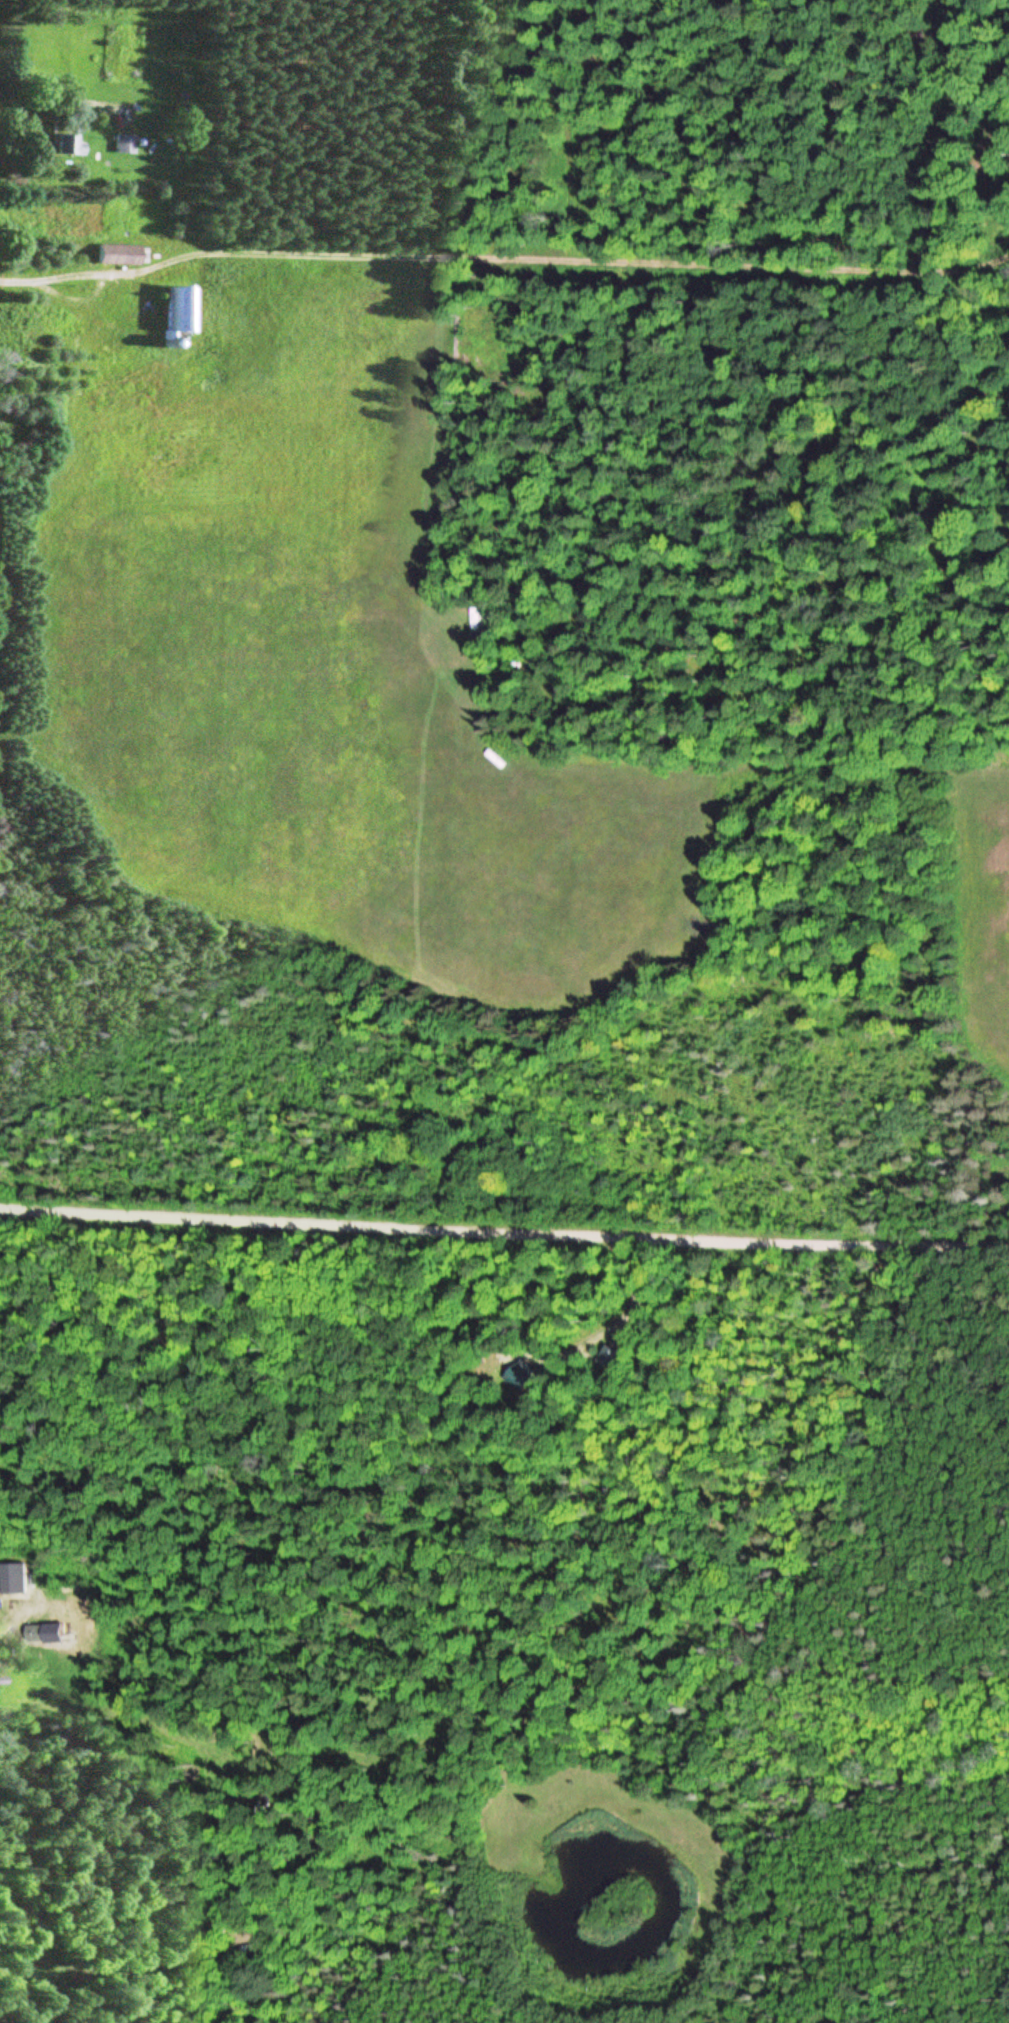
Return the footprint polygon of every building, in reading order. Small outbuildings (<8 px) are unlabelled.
[(54,155),(82,155),(82,142),(75,142),(75,134),(54,134),(54,155)] [(133,134),(113,134),(113,153),(133,153),(133,134)] [(25,1642),(45,1640),(44,1624),(25,1625),(25,1642)]
